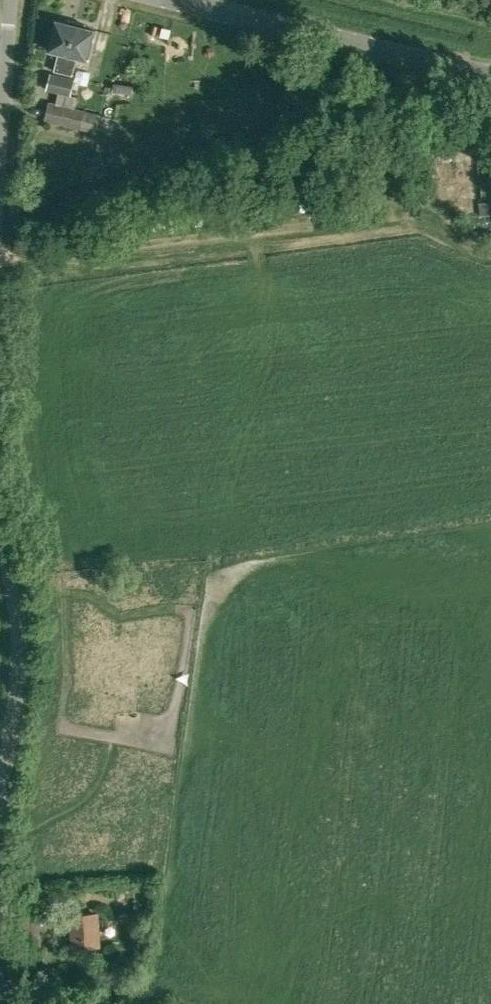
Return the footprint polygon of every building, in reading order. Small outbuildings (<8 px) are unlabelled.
[(65,22),(57,21),(50,50),(59,53),(55,70),(64,73),(77,25),(78,23),(66,20),(65,22)] [(96,30),(89,28),(89,25),(78,23),(77,25),(64,73),(73,75),(78,57),(89,60),(96,30)] [(97,134),(101,114),(76,107),(79,98),(71,96),(76,79),(51,73),(46,90),(58,93),(56,103),(48,101),(44,120),(58,124),(77,128),(76,135),(95,139),(96,133),(97,134)] [(480,215),(481,215),(490,215),(490,202),(479,202),(480,215)] [(100,912),(69,914),(71,949),(101,947),(100,912)]
